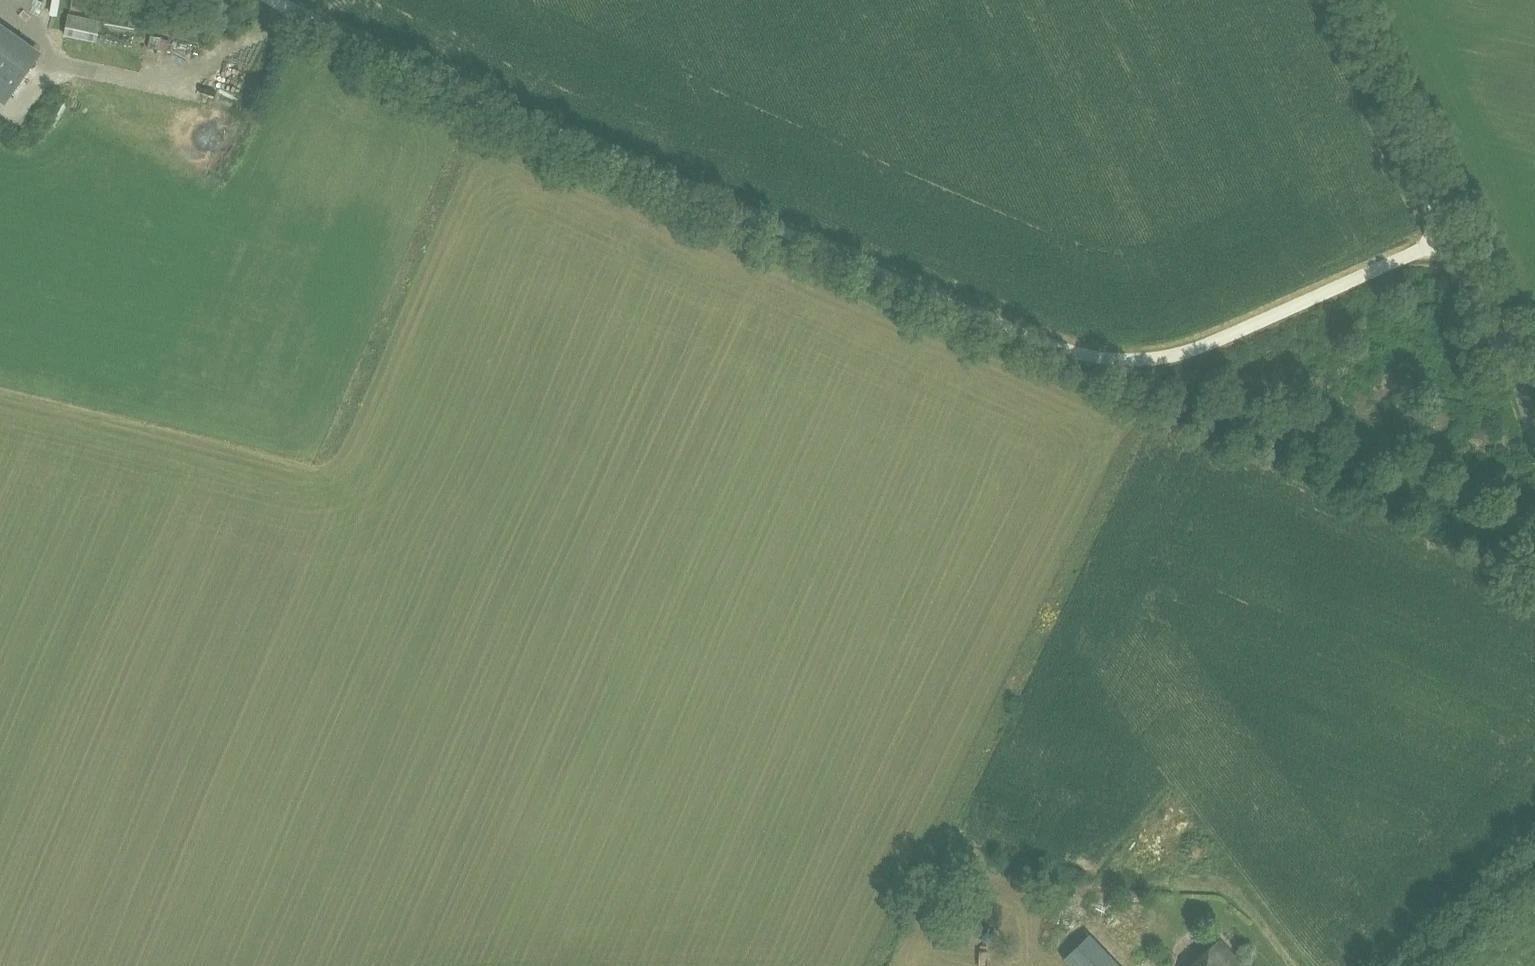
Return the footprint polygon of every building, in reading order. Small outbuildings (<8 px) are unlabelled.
[(37,13),(49,5),(45,0),(29,0),(37,13)] [(101,20),(67,15),(64,36),(97,43),(101,20)] [(1089,933),(1063,957),(1062,958),(1070,965),(1120,965),(1089,933)] [(1192,965),(1242,965),(1220,941),(1192,965)]
